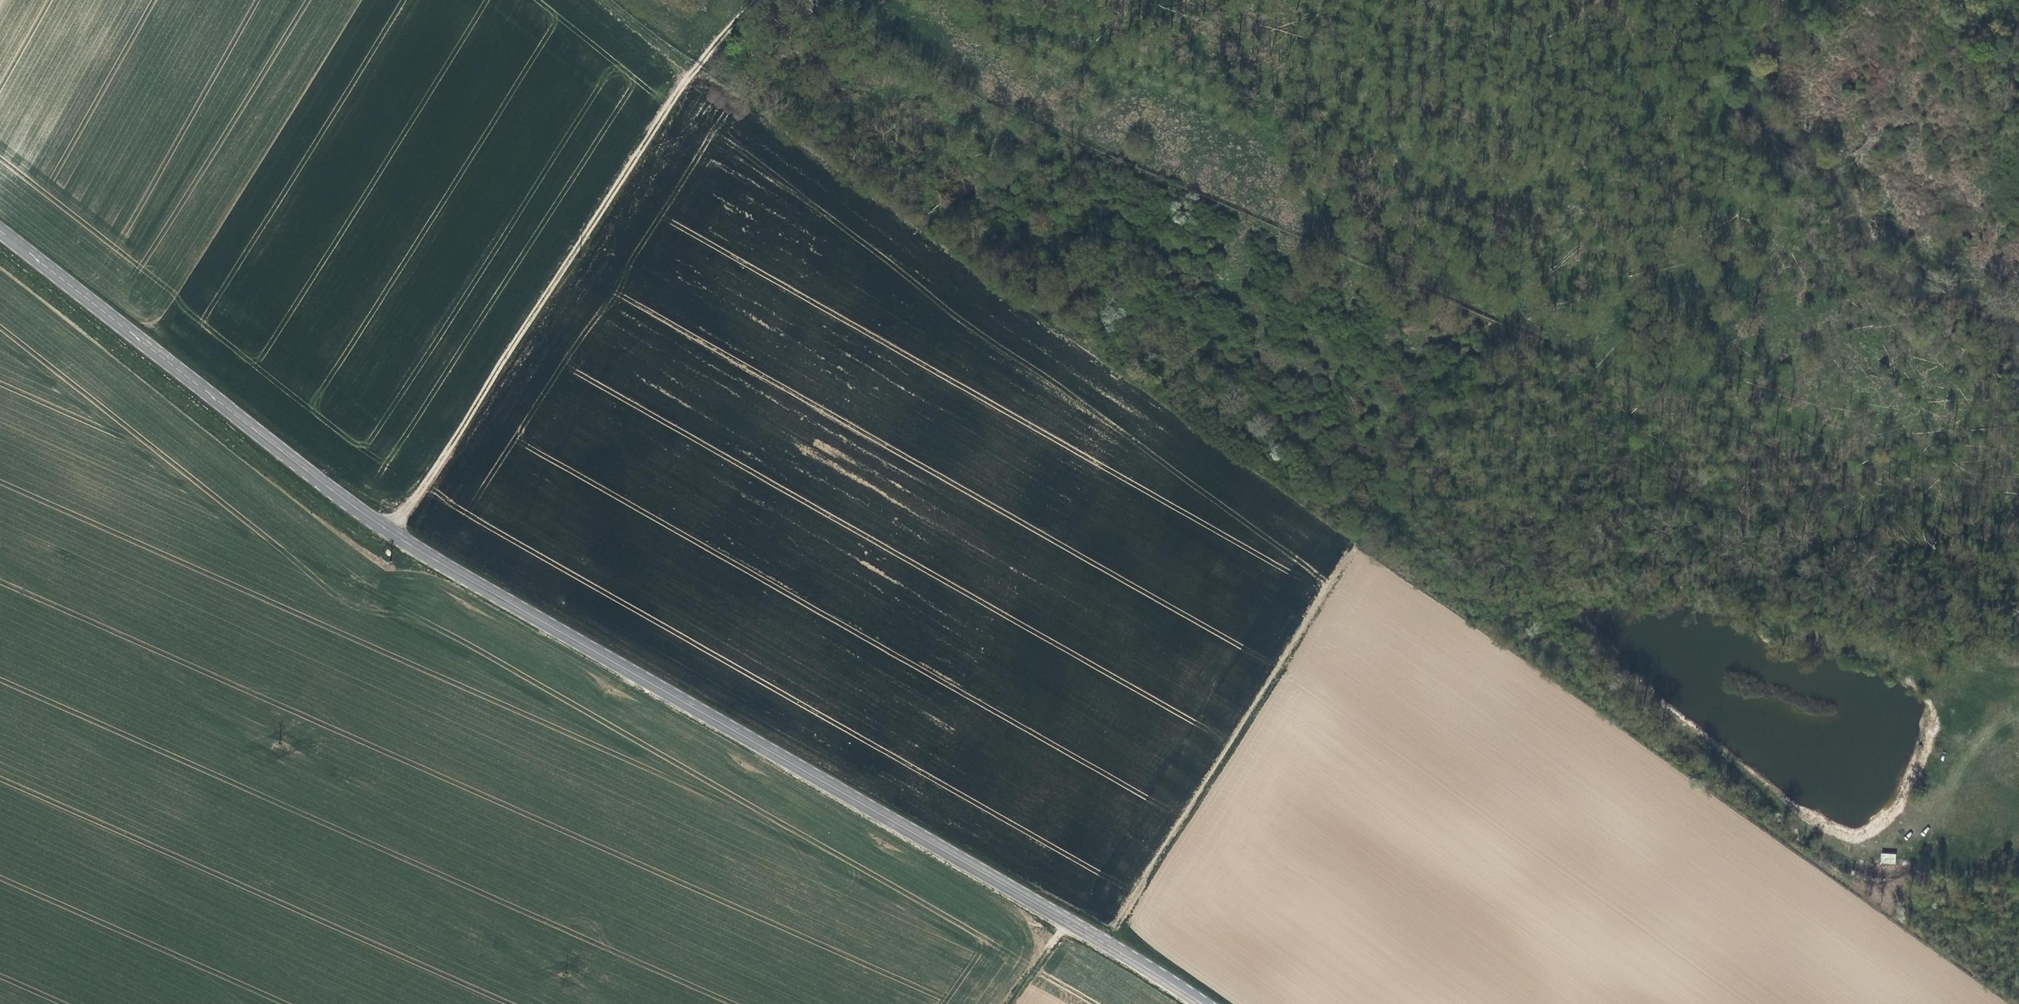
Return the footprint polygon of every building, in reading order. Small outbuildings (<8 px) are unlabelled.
[(1881,853),(1881,864),(1896,864),(1896,853),(1881,853)]
